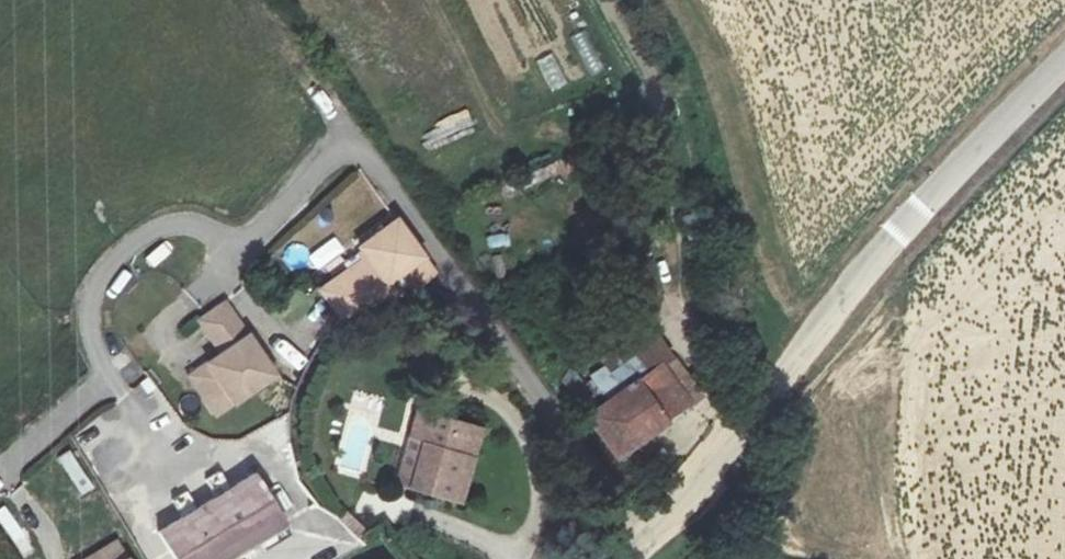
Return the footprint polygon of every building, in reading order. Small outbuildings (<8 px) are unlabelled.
[(555,54),(538,59),(547,90),(564,85),(555,54)] [(415,293),(424,295),(425,281),(438,272),(397,219),(361,247),(368,256),(326,289),(345,313),(356,299),(394,293),(407,293),(415,293)] [(229,303),(201,322),(223,355),(191,376),(215,413),(276,373),(229,303)] [(678,356),(675,358),(661,339),(626,365),(639,383),(607,406),(633,443),(704,393),(678,356)] [(485,424),(420,407),(400,483),(464,500),(485,424)] [(72,451),(55,458),(74,498),(90,491),(72,451)] [(292,528),(262,476),(163,531),(179,558),(237,558),(292,528)] [(89,558),(125,558),(114,542),(89,558)]
